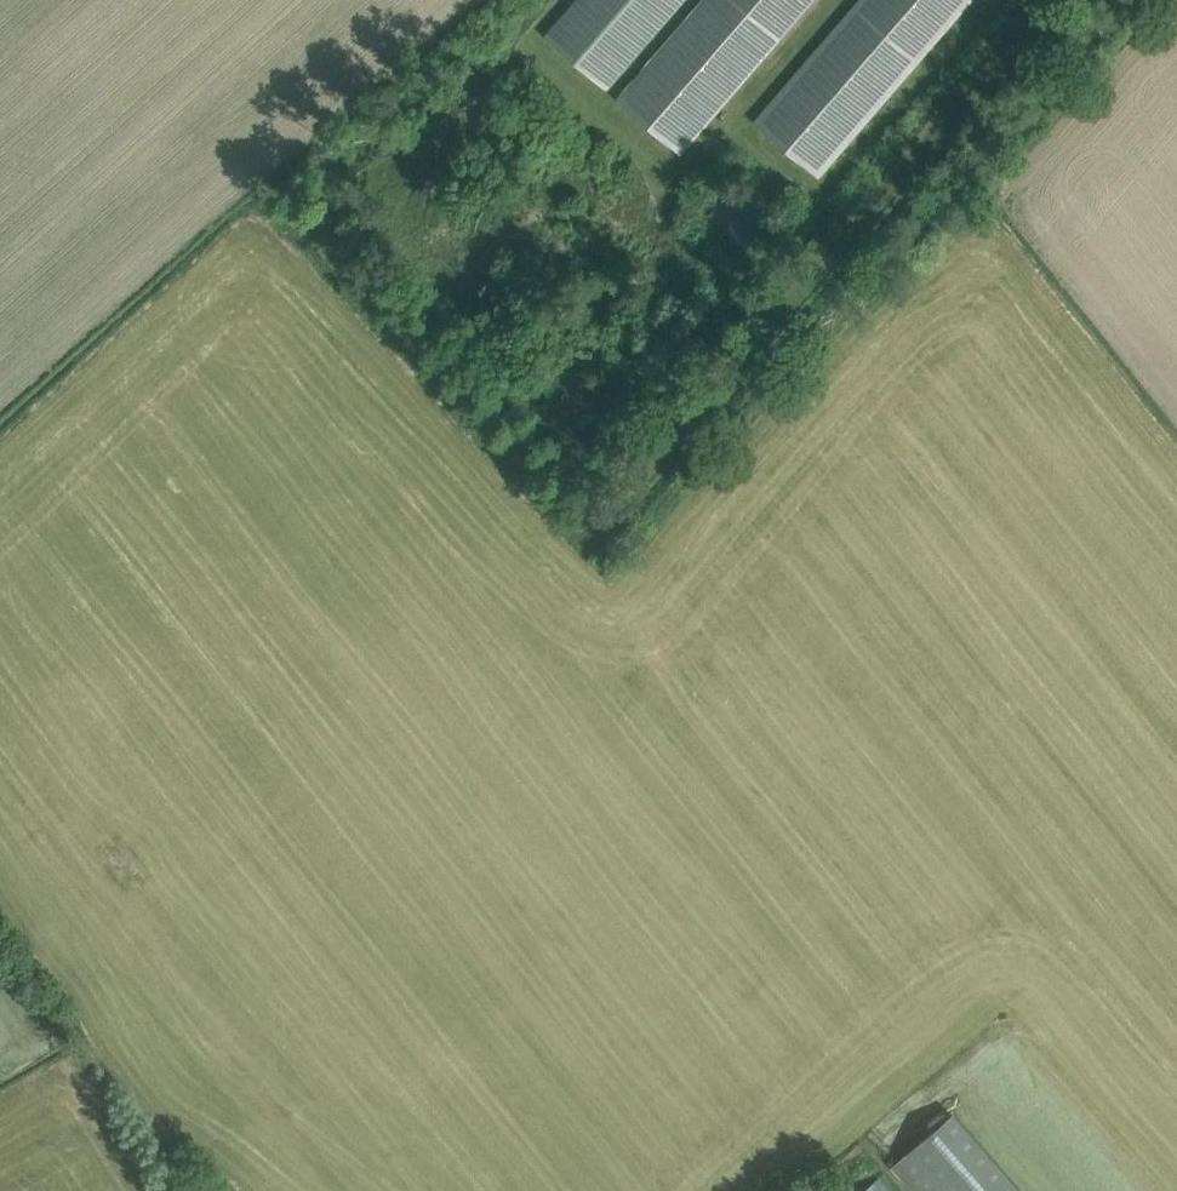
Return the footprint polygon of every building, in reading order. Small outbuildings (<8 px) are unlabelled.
[(686,0),(576,0),(546,34),(610,88),(686,0)] [(683,154),(816,0),(701,0),(617,98),(683,154)] [(818,174),(969,0),(863,0),(758,122),(818,174)] [(954,1112),(894,1165),(916,1190),(1022,1190),(954,1112)] [(879,1178),(864,1190),(891,1190),(879,1178)]
